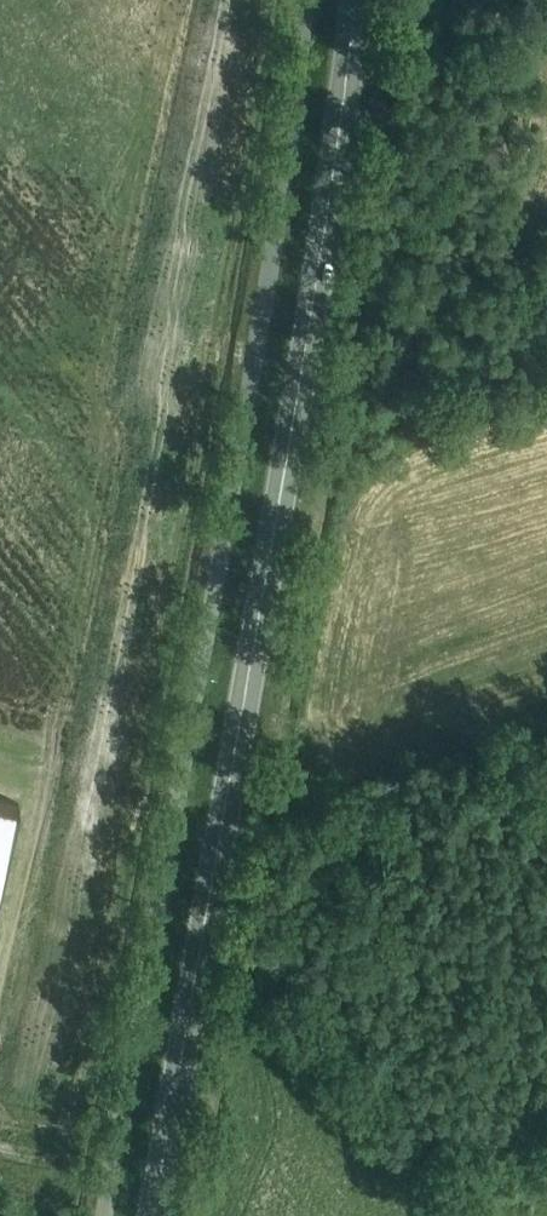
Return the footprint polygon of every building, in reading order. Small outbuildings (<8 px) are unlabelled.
[(20,802),(0,798),(0,893),(20,802)]
